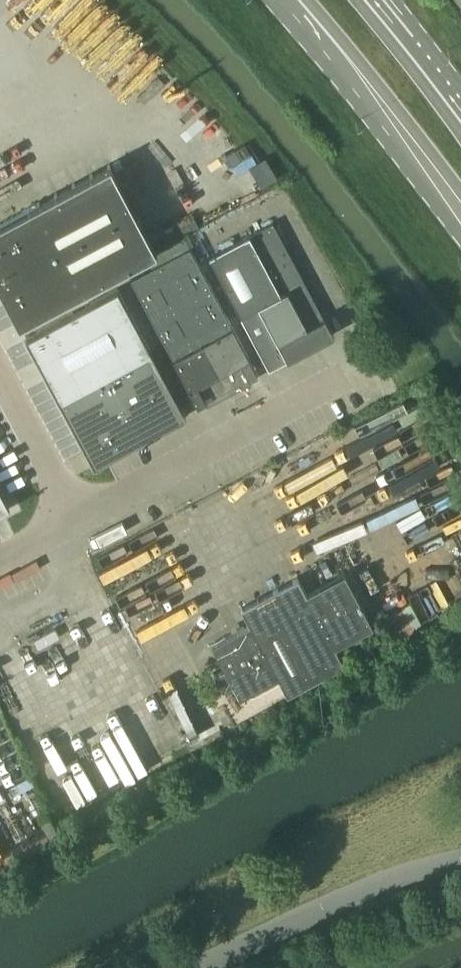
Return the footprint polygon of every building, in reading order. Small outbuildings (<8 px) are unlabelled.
[(110,164),(0,222),(0,290),(18,324),(156,250),(110,164)] [(323,317),(309,293),(272,222),(209,256),(240,315),(268,367),(285,358),(286,360),(333,335),(324,317),(323,317)] [(231,326),(189,246),(130,278),(197,404),(204,400),(207,404),(251,381),(249,377),(257,373),(232,326),(231,326)] [(185,416),(151,351),(117,287),(25,336),(93,465),(185,416)] [(0,489),(0,512),(10,507),(0,489)] [(334,645),(372,625),(343,572),(306,592),(298,576),(241,606),(249,622),(211,643),(224,667),(214,672),(222,688),(233,683),(240,695),(278,675),(287,692),(343,662),(334,645)]
